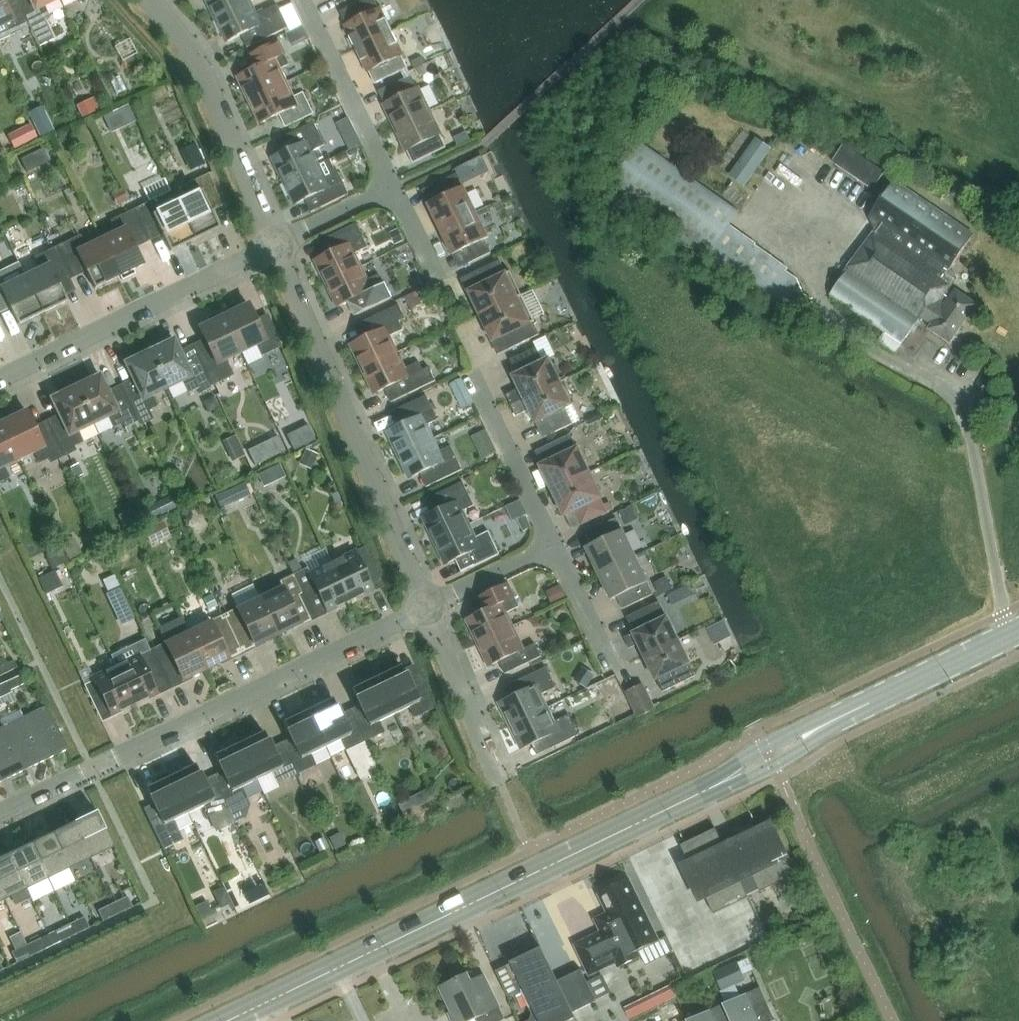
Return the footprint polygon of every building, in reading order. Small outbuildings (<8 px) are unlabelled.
[(8,36),(29,26),(16,0),(14,0),(5,4),(3,0),(0,0),(0,40),(8,36)] [(29,26),(49,16),(44,5),(55,0),(16,0),(29,26)] [(215,19),(251,1),(251,0),(206,0),(215,19)] [(392,31),(381,8),(379,8),(375,0),(364,0),(340,12),(341,12),(352,7),(356,16),(355,20),(345,25),(356,48),(392,31)] [(251,1),(215,19),(227,42),(241,35),(256,27),(262,40),(289,27),(278,4),(257,14),(251,1)] [(375,83),(375,84),(408,68),(402,55),(404,54),(392,31),(356,48),(367,72),(378,67),(382,68),(386,77),(375,83)] [(250,100),(286,82),(280,69),(290,64),(279,41),(251,55),(257,67),(238,76),(250,100)] [(421,57),(412,62),(415,69),(424,64),(421,57)] [(424,64),(415,69),(419,77),(428,73),(424,64)] [(394,128),(431,110),(419,87),(418,88),(412,75),(379,91),(379,92),(385,89),(390,101),(383,104),(394,128)] [(294,97),(286,82),(250,100),(261,123),(280,114),(286,127),(314,113),(304,92),(294,97)] [(94,97),(77,106),(82,117),(100,109),(94,97)] [(128,105),(103,117),(111,134),(136,122),(128,105)] [(42,106),(28,113),(41,138),(54,131),(42,106)] [(413,162),(413,163),(446,147),(440,134),(442,134),(431,110),(394,128),(406,151),(413,148),(419,160),(413,162)] [(283,153),(272,158),(283,181),(319,164),(313,151),(325,145),(314,122),(287,135),(293,147),(283,153)] [(31,124),(19,130),(26,143),(38,138),(31,124)] [(356,133),(346,138),(351,150),(362,145),(356,133)] [(757,137),(730,175),(745,186),(772,148),(757,137)] [(700,246),(802,321),(815,303),(804,295),(809,289),(786,273),(788,270),(755,247),(757,245),(730,226),(739,213),(641,142),(612,183),(661,218),(657,222),(696,251),(700,246)] [(885,172),(845,144),(833,161),(874,188),(885,172)] [(42,149),(19,159),(25,172),(48,162),(42,149)] [(319,164),(283,181),(295,205),(305,199),(316,194),(322,207),(349,194),(338,171),(336,172),(330,159),(319,164)] [(192,195),(177,202),(195,240),(219,228),(209,206),(220,201),(209,173),(186,184),(192,195)] [(476,212),(464,187),(463,187),(457,173),(431,186),(438,199),(428,204),(440,229),(476,212)] [(936,264),(964,223),(896,174),(867,218),(881,227),(936,264)] [(152,197),(174,189),(170,177),(148,185),(152,197)] [(123,188),(111,193),(117,206),(129,200),(123,188)] [(156,198),(136,208),(149,235),(160,230),(170,251),(195,240),(177,202),(171,191),(156,198)] [(143,264),(133,243),(144,238),(131,211),(110,221),(116,231),(100,239),(119,276),(143,264)] [(469,263),(491,252),(485,239),(489,237),(476,212),(440,229),(452,254),(462,250),(469,263)] [(315,260),(320,270),(326,283),(362,266),(356,253),(368,247),(357,223),(319,241),(325,255),(315,260)] [(936,264),(881,227),(849,269),(831,293),(885,333),(878,341),(896,353),(919,318),(921,317),(932,324),(929,331),(952,344),(978,305),(956,289),(948,301),(943,298),(954,276),(936,264)] [(398,228),(389,233),(395,246),(404,241),(398,228)] [(119,276),(100,239),(85,246),(80,235),(60,245),(73,272),(84,267),(94,288),(119,276)] [(40,268),(24,275),(43,313),(67,301),(57,279),(68,274),(55,247),(34,257),(40,268)] [(469,291),(480,315),(522,295),(510,271),(506,273),(500,260),(473,273),(480,286),(469,291)] [(0,271),(0,307),(8,303),(18,325),(43,313),(24,275),(18,262),(3,270),(0,271)] [(362,266),(326,283),(337,307),(348,302),(355,315),(391,298),(379,274),(368,279),(362,266)] [(417,291),(405,297),(409,306),(421,300),(417,291)] [(510,349),(540,334),(534,322),(535,321),(522,295),(480,315),(493,341),(504,336),(510,349)] [(261,356),(281,346),(269,319),(258,324),(247,303),(223,315),(241,352),(256,345),(261,356)] [(361,339),(350,344),(362,369),(398,352),(390,336),(404,329),(400,321),(406,318),(399,304),(374,317),(380,330),(361,339)] [(241,352),(223,315),(222,315),(220,311),(207,317),(209,322),(198,327),(209,348),(198,353),(213,385),(233,375),(226,360),(241,352)] [(182,380),(188,393),(198,389),(200,393),(211,388),(194,355),(184,360),(174,338),(163,343),(161,339),(148,345),(150,350),(149,350),(167,388),(182,380)] [(511,405),(561,381),(558,377),(560,372),(556,365),(552,363),(549,358),(543,361),(536,347),(511,360),(517,374),(513,375),(519,388),(506,394),(511,405)] [(135,383),(124,389),(141,424),(153,419),(149,410),(157,406),(152,395),(167,388),(149,350),(124,362),(135,383)] [(398,352),(362,369),(374,394),(385,389),(404,379),(410,393),(436,381),(429,367),(423,370),(419,361),(406,368),(398,352)] [(75,386),(93,424),(108,416),(114,427),(123,422),(125,427),(136,422),(121,390),(110,395),(100,374),(75,386)] [(456,380),(465,405),(477,401),(468,376),(456,380)] [(547,436),(573,424),(565,408),(572,405),(570,400),(571,395),(567,388),(563,386),(561,381),(511,405),(517,416),(530,410),(536,422),(540,420),(547,436)] [(50,424),(65,456),(76,451),(74,446),(83,442),(78,431),(93,424),(75,386),(51,398),(61,419),(50,424)] [(398,426),(387,432),(398,455),(434,438),(428,425),(439,419),(427,395),(406,405),(413,419),(398,426)] [(208,399),(206,407),(208,413),(219,408),(214,397),(208,399)] [(1,422),(19,459),(35,452),(40,463),(49,458),(51,463),(62,457),(47,426),(36,431),(26,410),(1,422)] [(9,477),(4,466),(19,459),(1,422),(0,422),(0,482),(9,477)] [(590,472),(578,447),(576,448),(570,434),(545,446),(551,460),(540,465),(552,490),(590,472)] [(434,438),(398,455),(409,478),(420,473),(435,466),(442,480),(463,469),(451,446),(440,451),(434,438)] [(490,439),(479,445),(486,460),(497,455),(490,439)] [(266,459),(260,445),(249,450),(255,465),(266,459)] [(306,449),(301,461),(313,466),(318,454),(306,449)] [(280,464),(263,472),(270,485),(286,476),(280,464)] [(602,498),(590,472),(552,490),(565,516),(602,498)] [(434,512),(423,518),(434,541),(470,524),(464,511),(475,505),(463,482),(442,492),(449,505),(434,512)] [(245,483),(214,497),(220,510),(251,496),(245,483)] [(169,497),(137,513),(143,523),(174,508),(169,497)] [(603,498),(567,515),(574,529),(615,509),(611,502),(605,504),(603,498)] [(632,506),(620,512),(625,522),(637,516),(632,506)] [(527,516),(518,520),(524,532),(533,527),(527,516)] [(587,547),(599,573),(635,556),(617,517),(586,532),(592,545),(587,547)] [(163,521),(144,530),(151,545),(170,535),(163,521)] [(470,524),(434,541),(445,564),(456,559),(471,552),(477,565),(500,554),(489,531),(476,537),(470,524)] [(77,543),(64,549),(69,560),(82,554),(77,543)] [(383,584),(364,547),(332,563),(350,600),(383,584)] [(64,552),(48,559),(53,569),(69,562),(64,552)] [(653,594),(635,556),(599,573),(611,599),(617,596),(623,609),(653,594)] [(350,600),(332,563),(309,573),(314,584),(304,589),(317,616),(350,600)] [(55,571),(38,579),(46,595),(63,587),(55,571)] [(669,576),(655,583),(661,595),(675,588),(669,576)] [(311,619),(298,592),(290,577),(280,582),(282,586),(259,597),(277,635),(311,619)] [(477,614),(466,619),(477,643),(513,625),(507,612),(520,606),(509,583),(478,598),(485,610),(477,614)] [(561,585),(551,589),(557,602),(567,598),(561,585)] [(132,619),(119,588),(107,593),(119,624),(132,619)] [(678,591),(668,595),(673,606),(683,601),(678,591)] [(277,635),(259,597),(226,614),(244,651),(277,635)] [(639,644),(645,656),(679,640),(667,616),(667,617),(659,601),(627,617),(634,632),(624,637),(630,648),(639,644)] [(240,653),(222,615),(188,632),(206,669),(240,653)] [(172,686),(206,669),(188,632),(187,632),(180,618),(159,629),(166,642),(154,648),(172,686)] [(513,625),(477,643),(484,656),(489,666),(495,663),(499,661),(514,654),(520,666),(542,656),(535,643),(524,648),(513,625)] [(135,704),(168,687),(150,650),(145,640),(112,656),(117,666),(135,704)] [(690,663),(679,640),(645,656),(656,679),(657,679),(663,692),(695,676),(689,663),(690,663)] [(17,667),(14,660),(2,666),(5,673),(17,667)] [(376,676),(394,714),(409,706),(414,717),(433,708),(421,681),(411,686),(401,664),(376,676)] [(135,704),(117,666),(93,677),(95,680),(84,685),(101,720),(135,704)] [(499,703),(510,726),(548,708),(542,694),(556,687),(547,667),(519,680),(525,690),(499,703)] [(11,690),(21,685),(17,677),(22,675),(21,674),(6,681),(11,690)] [(362,709),(352,714),(365,741),(384,732),(379,721),(394,714),(376,676),(351,688),(362,709)] [(0,685),(0,696),(11,690),(6,681),(0,685)] [(609,707),(627,698),(619,682),(601,690),(609,707)] [(627,692),(639,717),(655,709),(643,684),(627,692)] [(5,697),(9,704),(16,701),(12,693),(5,697)] [(346,750),(365,741),(352,714),(342,719),(332,697),(307,709),(325,747),(341,739),(346,750)] [(46,707),(24,717),(45,760),(67,750),(46,707)] [(555,721),(548,708),(510,726),(521,749),(547,737),(552,748),(579,735),(569,714),(555,721)] [(307,709),(283,721),(293,742),(283,747),(296,774),(316,765),(310,754),(325,747),(307,709)] [(24,717),(3,728),(23,771),(45,760),(24,717)] [(0,729),(0,778),(2,781),(23,771),(3,728),(0,729)] [(272,773),(277,783),(296,774),(283,747),(274,752),(263,730),(239,742),(257,780),(272,773)] [(215,780),(228,807),(247,798),(242,787),(257,780),(239,742),(214,754),(225,775),(215,780)] [(170,775),(188,813),(203,806),(209,816),(228,807),(215,780),(205,785),(195,763),(170,775)] [(156,782),(146,787),(156,808),(146,813),(163,849),(183,840),(173,820),(188,813),(170,775),(169,776),(167,771),(154,778),(156,782)] [(408,799),(397,805),(402,815),(414,810),(408,799)] [(91,856),(112,846),(113,847),(114,847),(113,844),(112,844),(96,811),(75,821),(91,856)] [(75,821),(53,832),(69,866),(91,856),(75,821)] [(771,824),(736,841),(750,870),(751,873),(753,877),(742,883),(744,887),(749,897),(760,892),(763,891),(762,889),(770,885),(771,887),(773,885),(773,884),(781,880),(782,881),(784,880),(783,878),(792,874),(793,876),(795,875),(771,824)] [(683,844),(681,845),(692,867),(695,874),(714,914),(717,913),(716,911),(724,907),(725,909),(727,908),(726,906),(735,902),(736,904),(738,902),(737,901),(746,897),(747,898),(749,897),(748,895),(744,887),(742,883),(740,879),(739,877),(716,828),(713,830),(714,831),(706,835),(705,834),(703,835),(704,837),(695,841),(694,839),(692,840),(693,842),(684,846),(683,844)] [(53,832),(31,842),(47,877),(69,866),(53,832)] [(340,837),(331,841),(335,850),(345,846),(340,837)] [(324,838),(314,842),(319,852),(329,848),(324,838)] [(31,842),(9,853),(26,887),(47,877),(31,842)] [(0,857),(0,889),(4,898),(26,887),(9,853),(0,857)] [(601,933),(576,945),(590,974),(616,961),(619,966),(639,957),(636,951),(658,941),(628,879),(599,893),(608,912),(594,919),(601,933)] [(123,898),(113,903),(118,914),(133,907),(132,906),(128,908),(123,898)] [(212,913),(207,902),(193,908),(199,920),(212,913)] [(103,921),(118,914),(113,903),(102,908),(107,919),(103,921)] [(80,919),(70,924),(75,935),(90,927),(89,927),(85,929),(80,919)] [(60,941),(60,942),(75,935),(70,924),(59,929),(64,939),(60,941)] [(37,940),(26,945),(31,956),(46,948),(42,950),(37,940)] [(16,962),(16,963),(31,956),(26,945),(15,950),(20,960),(16,962)] [(541,947),(510,962),(539,1020),(569,1020),(576,1018),(573,1013),(597,1001),(581,969),(558,981),(541,947)] [(722,990),(745,980),(738,962),(714,972),(722,990)] [(475,989),(468,974),(440,987),(452,1012),(449,1013),(453,1020),(470,1020),(476,1018),(478,1020),(502,1020),(505,1019),(488,983),(475,989)] [(727,1002),(739,997),(735,987),(723,993),(727,1002)] [(724,1004),(731,1020),(775,1020),(776,1020),(775,1019),(774,1020),(760,987),(739,997),(727,1002),(724,1004)] [(625,1008),(631,1020),(645,1013),(639,1001),(625,1008)] [(724,1004),(687,1020),(688,1020),(731,1020),(724,1004)]
